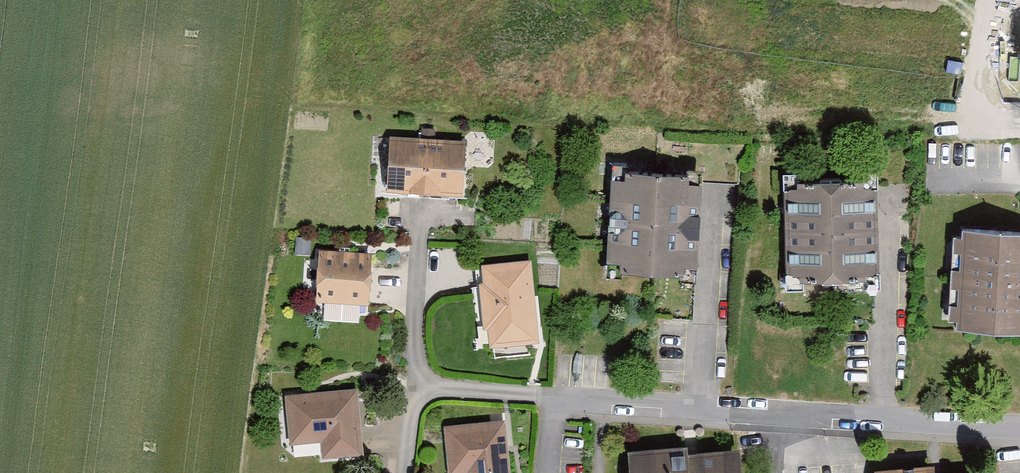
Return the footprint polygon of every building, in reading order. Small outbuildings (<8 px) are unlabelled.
[(465,141),(389,137),(387,192),(462,196),(465,141)] [(697,175),(608,170),(603,269),(692,274),(697,175)] [(871,178),(779,180),(782,278),(874,275),(871,178)] [(955,225),(950,323),(1019,326),(1019,229),(955,225)] [(366,252),(315,249),(312,301),(363,304),(366,252)] [(530,261),(481,266),(489,350),(539,346),(530,261)] [(353,389),(282,395),(286,443),(317,440),(318,457),(358,454),(353,389)] [(441,426),(446,472),(458,472),(463,472),(507,472),(501,419),(441,426)] [(683,450),(682,442),(622,448),(625,472),(734,472),(731,445),(683,450)] [(927,463),(870,467),(871,472),(928,472),(927,463)]
